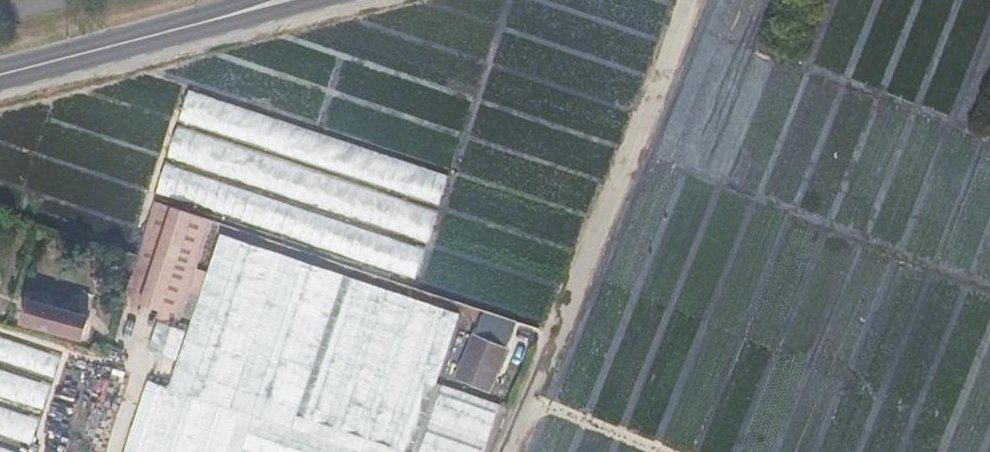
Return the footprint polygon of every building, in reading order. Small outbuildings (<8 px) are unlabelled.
[(182,314),(212,220),(154,201),(133,273),(148,279),(141,302),(162,309),(149,351),(175,360),(186,330),(169,325),(171,319),(176,321),(178,315),(182,314)] [(79,340),(87,317),(29,299),(21,321),(79,340)] [(489,388),(517,321),(486,311),(459,375),(489,388)] [(64,351),(0,334),(0,451),(37,451),(64,351)]
